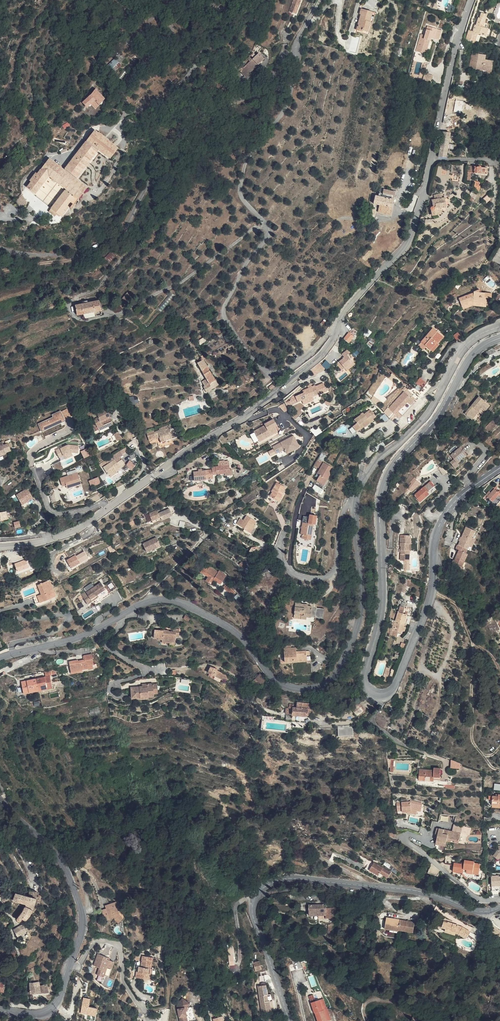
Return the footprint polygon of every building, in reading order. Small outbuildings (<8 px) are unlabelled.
[(301,3),(294,1),(290,12),(295,13),(297,6),(299,7),(301,3)] [(374,12),(363,8),(357,29),(368,32),(374,12)] [(487,20),(481,18),(479,24),(478,23),(476,30),(475,30),(472,37),(485,42),(487,35),(486,35),(488,29),(484,28),(487,20)] [(442,32),(427,28),(424,37),(420,36),(416,53),(424,55),(428,42),(431,43),(432,39),(440,41),(442,32)] [(498,37),(493,35),(490,44),(495,46),(498,37)] [(265,57),(260,52),(253,58),(240,70),(246,76),(265,57)] [(486,54),(473,52),(471,68),(486,70),(486,73),(491,73),(493,60),(485,59),(486,54)] [(116,58),(107,66),(113,72),(122,64),(116,58)] [(437,78),(428,75),(426,83),(435,85),(437,78)] [(106,98),(96,88),(91,94),(84,102),(88,107),(95,99),(101,104),(104,100),(106,98)] [(95,128),(76,153),(64,168),(76,177),(98,149),(112,159),(121,148),(95,128)] [(455,133),(444,131),(439,156),(447,156),(454,157),(454,154),(448,153),(449,148),(455,149),(456,144),(454,144),(455,133)] [(89,186),(76,177),(64,168),(50,156),(25,188),(37,196),(51,178),(69,190),(79,198),(80,197),(89,186)] [(488,166),(469,165),(468,180),(471,180),(472,171),(488,172),(488,166)] [(79,198),(69,190),(52,212),(56,215),(63,220),(79,198)] [(375,203),(381,204),(379,212),(391,215),(395,197),(384,194),(383,197),(376,195),(375,203)] [(447,206),(444,195),(435,197),(435,198),(433,198),(433,205),(432,206),(431,207),(431,208),(431,209),(432,210),(433,215),(442,213),(441,207),(447,206)] [(486,203),(491,198),(488,195),(483,200),(486,203)] [(496,245),(490,258),(493,259),(499,246),(496,245)] [(106,255),(109,261),(116,258),(113,252),(106,255)] [(489,276),(485,278),(491,288),(495,285),(489,276)] [(476,292),(477,288),(471,291),(471,294),(457,301),(461,308),(466,305),(467,303),(470,304),(471,302),(475,302),(475,304),(483,305),(484,299),(486,300),(487,294),(476,292)] [(172,292),(158,308),(162,311),(176,295),(172,292)] [(134,297),(129,293),(119,304),(124,308),(134,297)] [(103,314),(99,299),(76,304),(78,315),(85,314),(85,318),(103,314)] [(475,302),(471,302),(470,304),(467,303),(466,305),(461,308),(462,311),(470,307),(483,308),(483,305),(475,304),(475,302)] [(499,311),(491,315),(494,321),(499,319),(499,313),(499,311)] [(448,335),(440,326),(427,338),(430,342),(433,345),(439,340),(441,341),(448,335)] [(344,339),(348,343),(352,338),(348,334),(344,339)] [(349,354),(347,351),(341,356),(343,359),(338,363),(343,370),(351,363),(346,357),(349,354)] [(201,368),(209,364),(205,358),(198,362),(201,368)] [(343,370),(338,363),(334,366),(339,373),(343,370)] [(221,384),(209,364),(201,368),(207,378),(208,380),(210,384),(206,386),(204,387),(207,392),(221,384)] [(313,367),(308,371),(312,377),(317,373),(313,367)] [(420,377),(417,382),(423,386),(426,381),(420,377)] [(300,394),(292,397),(295,403),(298,401),(297,399),(302,397),(303,400),(309,398),(312,396),(310,392),(313,390),(316,395),(324,392),(320,383),(312,387),(312,385),(308,387),(305,388),(299,391),(300,394)] [(404,397),(399,393),(385,412),(392,417),(395,413),(399,416),(404,410),(405,411),(412,403),(404,397)] [(487,406),(475,398),(461,418),(469,423),(479,409),(483,411),(487,406)] [(312,418),(328,410),(323,401),(307,409),(312,418)] [(72,417),(67,408),(61,411),(61,410),(51,414),(53,417),(37,424),(41,433),(66,422),(65,420),(72,417)] [(114,424),(107,408),(97,412),(99,417),(94,419),(96,423),(98,429),(108,425),(108,427),(114,424)] [(483,411),(479,409),(469,423),(473,426),(483,411)] [(366,415),(365,413),(360,417),(358,415),(350,422),(352,425),(350,427),(348,428),(349,430),(352,434),(358,430),(360,432),(367,427),(366,426),(369,423),(368,422),(372,420),(368,414),(366,415)] [(278,425),(275,418),(265,423),(266,425),(255,431),(260,441),(279,431),(276,426),(278,425)] [(495,424),(492,421),(483,430),(487,434),(495,424)] [(159,431),(148,434),(150,440),(158,438),(157,434),(160,433),(161,437),(162,442),(172,439),(170,432),(171,432),(170,427),(168,428),(167,425),(158,428),(159,431)] [(312,429),(316,435),(322,432),(319,425),(312,429)] [(352,434),(349,430),(341,440),(352,441),(352,434)] [(273,446),(276,452),(284,448),(285,450),(292,446),(294,450),(300,447),(294,436),(273,446)] [(3,440),(0,441),(0,454),(7,452),(12,450),(10,447),(9,443),(4,444),(3,440)] [(69,444),(57,450),(60,457),(72,452),(79,452),(79,445),(69,444)] [(284,448),(276,452),(278,457),(294,450),(292,446),(285,450),(284,448)] [(455,459),(451,462),(455,467),(459,464),(457,462),(467,454),(461,446),(455,450),(456,452),(452,455),(455,459)] [(89,447),(81,451),(85,458),(92,454),(89,447)] [(118,461),(113,453),(108,457),(110,461),(111,462),(115,460),(117,462),(118,461)] [(126,464),(122,459),(118,461),(117,462),(115,460),(111,462),(104,467),(109,474),(110,474),(111,476),(118,472),(117,471),(120,469),(120,468),(126,464)] [(131,460),(127,465),(133,469),(136,464),(131,460)] [(230,469),(230,460),(219,461),(219,465),(212,465),(213,468),(206,468),(206,470),(203,470),(199,470),(194,471),(195,479),(213,478),(213,473),(222,472),(222,474),(233,473),(232,468),(230,469)] [(329,467),(321,463),(314,474),(317,475),(316,478),(314,481),(322,485),(325,479),(323,478),(325,473),(329,467)] [(82,483),(78,472),(61,478),(63,486),(67,485),(68,488),(82,483)] [(99,476),(89,480),(92,486),(101,482),(99,476)] [(412,492),(422,483),(416,478),(407,487),(412,492)] [(432,480),(415,495),(421,501),(431,493),(428,489),(435,484),(432,480)] [(281,488),(273,484),(269,491),(270,492),(267,497),(276,502),(281,493),(279,492),(281,488)] [(29,488),(17,494),(23,504),(34,497),(29,488)] [(495,488),(491,492),(488,496),(490,498),(489,499),(499,509),(499,489),(499,488),(497,490),(495,488)] [(34,497),(23,504),(25,507),(36,500),(34,497)] [(7,510),(0,512),(0,520),(9,518),(7,510)] [(147,521),(156,517),(154,514),(153,510),(144,514),(147,521)] [(169,517),(167,510),(154,514),(156,517),(157,521),(169,517)] [(301,524),(312,525),(314,526),(315,516),(309,514),(308,518),(301,517),(300,523),(301,524)] [(254,523),(244,516),(241,521),(239,519),(234,526),(245,533),(249,528),(250,529),(251,527),(254,523)] [(311,531),(312,525),(301,524),(299,536),(303,537),(309,538),(310,538),(311,531)] [(458,544),(457,543),(454,548),(458,550),(453,559),(452,562),(451,564),(459,568),(466,553),(464,552),(467,548),(470,550),(478,531),(466,525),(458,544)] [(411,534),(406,534),(405,537),(401,537),(400,545),(402,545),(402,560),(410,560),(411,550),(409,550),(410,543),(411,543),(412,537),(411,534)] [(147,551),(161,545),(158,537),(144,543),(147,551)] [(89,558),(85,551),(77,555),(76,554),(68,559),(72,567),(81,562),(82,562),(89,558)] [(26,559),(16,563),(19,571),(29,567),(26,559)] [(219,571),(210,567),(208,570),(206,574),(210,577),(208,581),(213,583),(215,579),(219,571)] [(219,570),(219,571),(215,579),(222,583),(227,574),(219,570)] [(39,584),(39,585),(46,582),(52,598),(57,596),(51,579),(39,584)] [(52,598),(46,582),(39,585),(42,594),(35,597),(37,604),(52,598)] [(106,588),(102,582),(82,595),(88,604),(99,596),(97,594),(106,588)] [(229,584),(227,587),(235,593),(237,589),(230,583),(229,584)] [(400,586),(397,585),(394,591),(390,590),(388,594),(394,596),(396,597),(400,586)] [(302,602),(296,602),(295,615),(303,616),(303,619),(309,619),(309,615),(314,615),(314,607),(310,606),(302,606),(302,602)] [(396,619),(397,619),(406,622),(408,613),(404,612),(406,607),(401,605),(396,619)] [(328,608),(319,607),(318,616),(327,616),(328,608)] [(187,613),(184,618),(190,621),(193,616),(187,613)] [(406,622),(397,619),(394,629),(398,630),(402,632),(403,628),(405,629),(407,622),(406,622)] [(160,629),(154,628),(153,637),(158,637),(158,639),(163,639),(162,641),(170,642),(176,642),(176,636),(180,636),(180,630),(169,629),(169,628),(161,628),(160,629)] [(298,647),(285,648),(286,661),(304,660),(303,657),(309,657),(309,655),(313,655),(313,651),(298,652),(298,647)] [(65,667),(78,664),(84,663),(89,662),(85,648),(77,650),(78,654),(71,656),(72,657),(69,658),(69,656),(63,658),(65,667)] [(220,671),(209,666),(206,673),(212,676),(213,674),(218,676),(220,671)] [(48,686),(45,674),(17,680),(19,691),(48,686)] [(154,693),(154,682),(148,683),(149,685),(144,685),(140,685),(140,686),(132,686),(132,697),(141,696),(141,695),(148,694),(149,696),(154,696),(154,693)] [(309,702),(299,701),(299,706),(290,706),(291,703),(288,703),(288,707),(291,707),(291,714),(305,714),(306,707),(309,708),(309,702)] [(364,709),(359,703),(352,709),(357,715),(364,709)] [(354,735),(353,726),(337,727),(338,735),(354,735)] [(461,762),(452,760),(451,767),(460,768),(461,762)] [(435,770),(421,769),(420,779),(433,780),(433,777),(439,778),(440,770),(435,770)] [(422,801),(409,799),(410,801),(397,803),(399,817),(409,816),(408,813),(408,811),(411,811),(410,807),(417,809),(420,809),(422,801)] [(461,833),(439,829),(436,843),(447,845),(448,839),(449,837),(460,839),(461,833)] [(393,871),(374,861),(370,870),(381,876),(382,874),(390,878),(393,871)] [(465,861),(465,863),(455,861),(454,870),(464,871),(474,872),(473,879),(483,880),(484,876),(479,875),(480,865),(474,864),(474,862),(465,861)] [(474,872),(464,871),(471,879),(473,879),(474,872)] [(32,889),(30,896),(38,898),(39,891),(32,889)] [(28,903),(27,906),(34,909),(36,904),(38,898),(30,896),(17,891),(14,899),(28,903)] [(328,910),(329,903),(311,904),(310,915),(322,916),(322,919),(325,919),(326,917),(334,917),(335,911),(328,910)] [(34,909),(27,906),(25,910),(19,918),(22,920),(24,917),(27,919),(28,917),(32,914),(34,909)] [(114,918),(114,911),(102,912),(103,926),(108,926),(108,929),(113,931),(116,924),(112,923),(111,919),(114,918)] [(390,929),(400,930),(402,919),(388,917),(386,928),(390,929)] [(402,919),(400,930),(414,932),(415,921),(402,919)] [(459,924),(449,921),(448,923),(443,922),(442,926),(447,928),(459,931),(468,937),(472,930),(464,926),(463,927),(458,925),(459,924)] [(27,928),(24,923),(21,925),(14,929),(19,935),(28,931),(27,928)] [(107,961),(98,957),(94,969),(100,971),(97,978),(103,980),(107,970),(111,972),(114,965),(110,964),(107,963),(107,961)] [(30,976),(30,981),(40,981),(42,981),(43,978),(43,975),(42,973),(41,970),(40,970),(28,973),(30,976)] [(107,970),(103,980),(102,982),(106,984),(111,972),(107,970)] [(154,970),(146,970),(145,980),(145,983),(143,983),(142,986),(141,986),(141,992),(153,993),(154,981),(154,970)] [(40,985),(40,981),(30,981),(30,983),(31,993),(47,993),(47,985),(40,985)] [(261,994),(269,994),(268,985),(260,985),(261,994)] [(269,994),(261,994),(262,1013),(272,1012),(271,1001),(269,1001),(269,994)] [(310,997),(316,1013),(319,1020),(329,1020),(325,1010),(324,1010),(321,1000),(317,1002),(314,995),(310,997)] [(87,1014),(86,1019),(96,1020),(98,1007),(90,1006),(91,998),(84,997),(81,1013),(87,1014)] [(190,1020),(189,1010),(188,1007),(192,1002),(186,997),(180,1005),(183,1020),(191,1020),(190,1020)] [(191,1010),(189,1010),(190,1020),(199,1019),(197,1006),(194,1007),(191,1010)]
